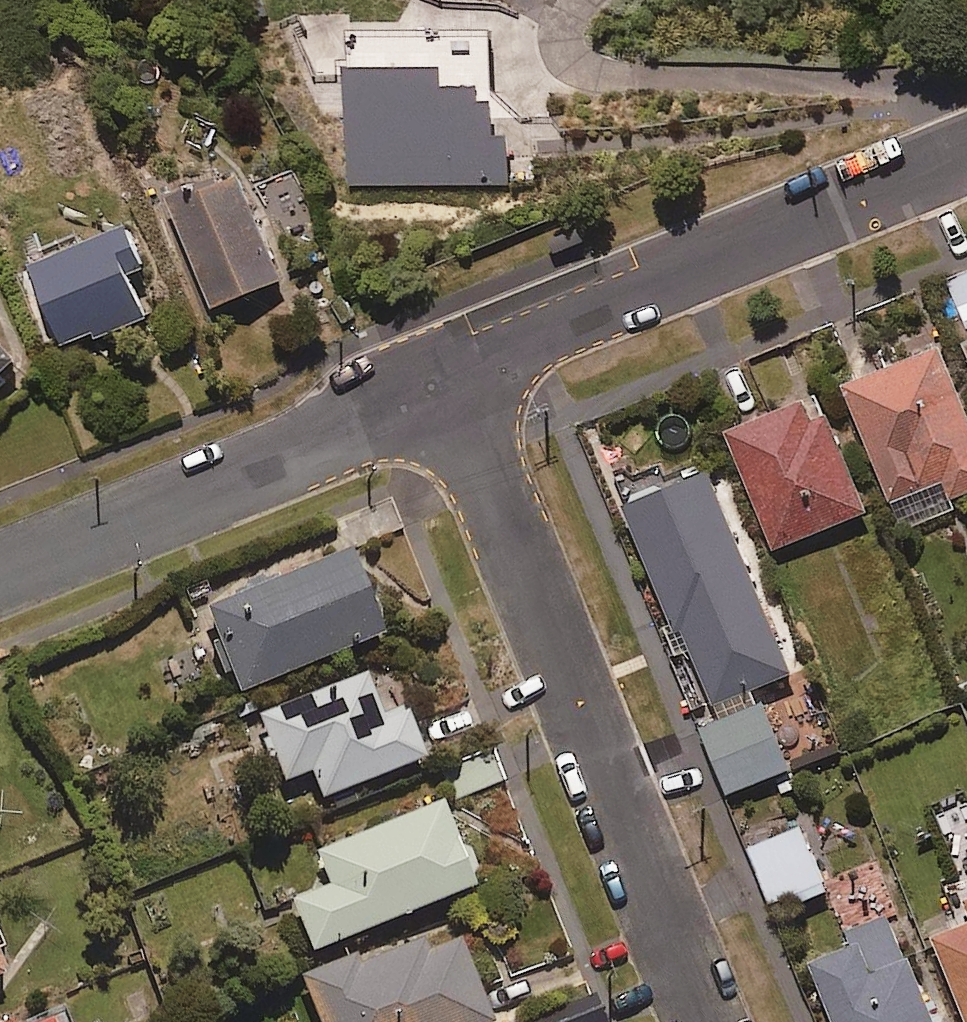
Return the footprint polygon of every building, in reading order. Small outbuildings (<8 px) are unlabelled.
[(494,34),(391,36),(392,71),(348,72),(351,187),(509,183),(507,101),(496,101),(494,34)] [(287,283),(245,176),(174,204),(216,311),(287,283)] [(150,271),(132,228),(33,269),(68,353),(151,319),(134,277),(150,271)] [(950,277),(966,327),(966,272),(950,277)] [(0,338),(0,414),(24,392),(8,374),(21,362),(0,338)] [(945,350),(848,389),(905,530),(955,510),(952,502),(966,496),(966,404),(945,350)] [(872,514),(826,399),(731,436),(776,552),(872,514)] [(699,720),(764,693),(798,680),(715,475),(674,492),(666,472),(638,483),(646,502),(626,510),(685,658),(676,662),(699,720)] [(403,529),(392,500),(347,518),(358,547),(403,529)] [(387,640),(355,557),(293,581),(290,574),(207,606),(241,696),(387,640)] [(384,714),(370,677),(255,721),(280,787),(314,774),(325,802),(429,762),(407,705),(384,714)] [(764,693),(699,720),(730,797),(795,771),(764,693)] [(497,754),(448,770),(456,796),(506,779),(497,754)] [(480,890),(445,805),(319,856),(333,889),(296,904),(316,956),(480,890)] [(831,897),(804,829),(751,851),(777,918),(831,897)] [(928,921),(966,1015),(966,905),(928,921)] [(895,917),(847,938),(852,949),(813,966),(837,1021),(941,1021),(895,917)] [(457,925),(307,981),(322,1021),(493,1021),(457,925)] [(0,953),(0,982),(10,978),(0,953)] [(597,1004),(546,1021),(603,1021),(597,1004)]
